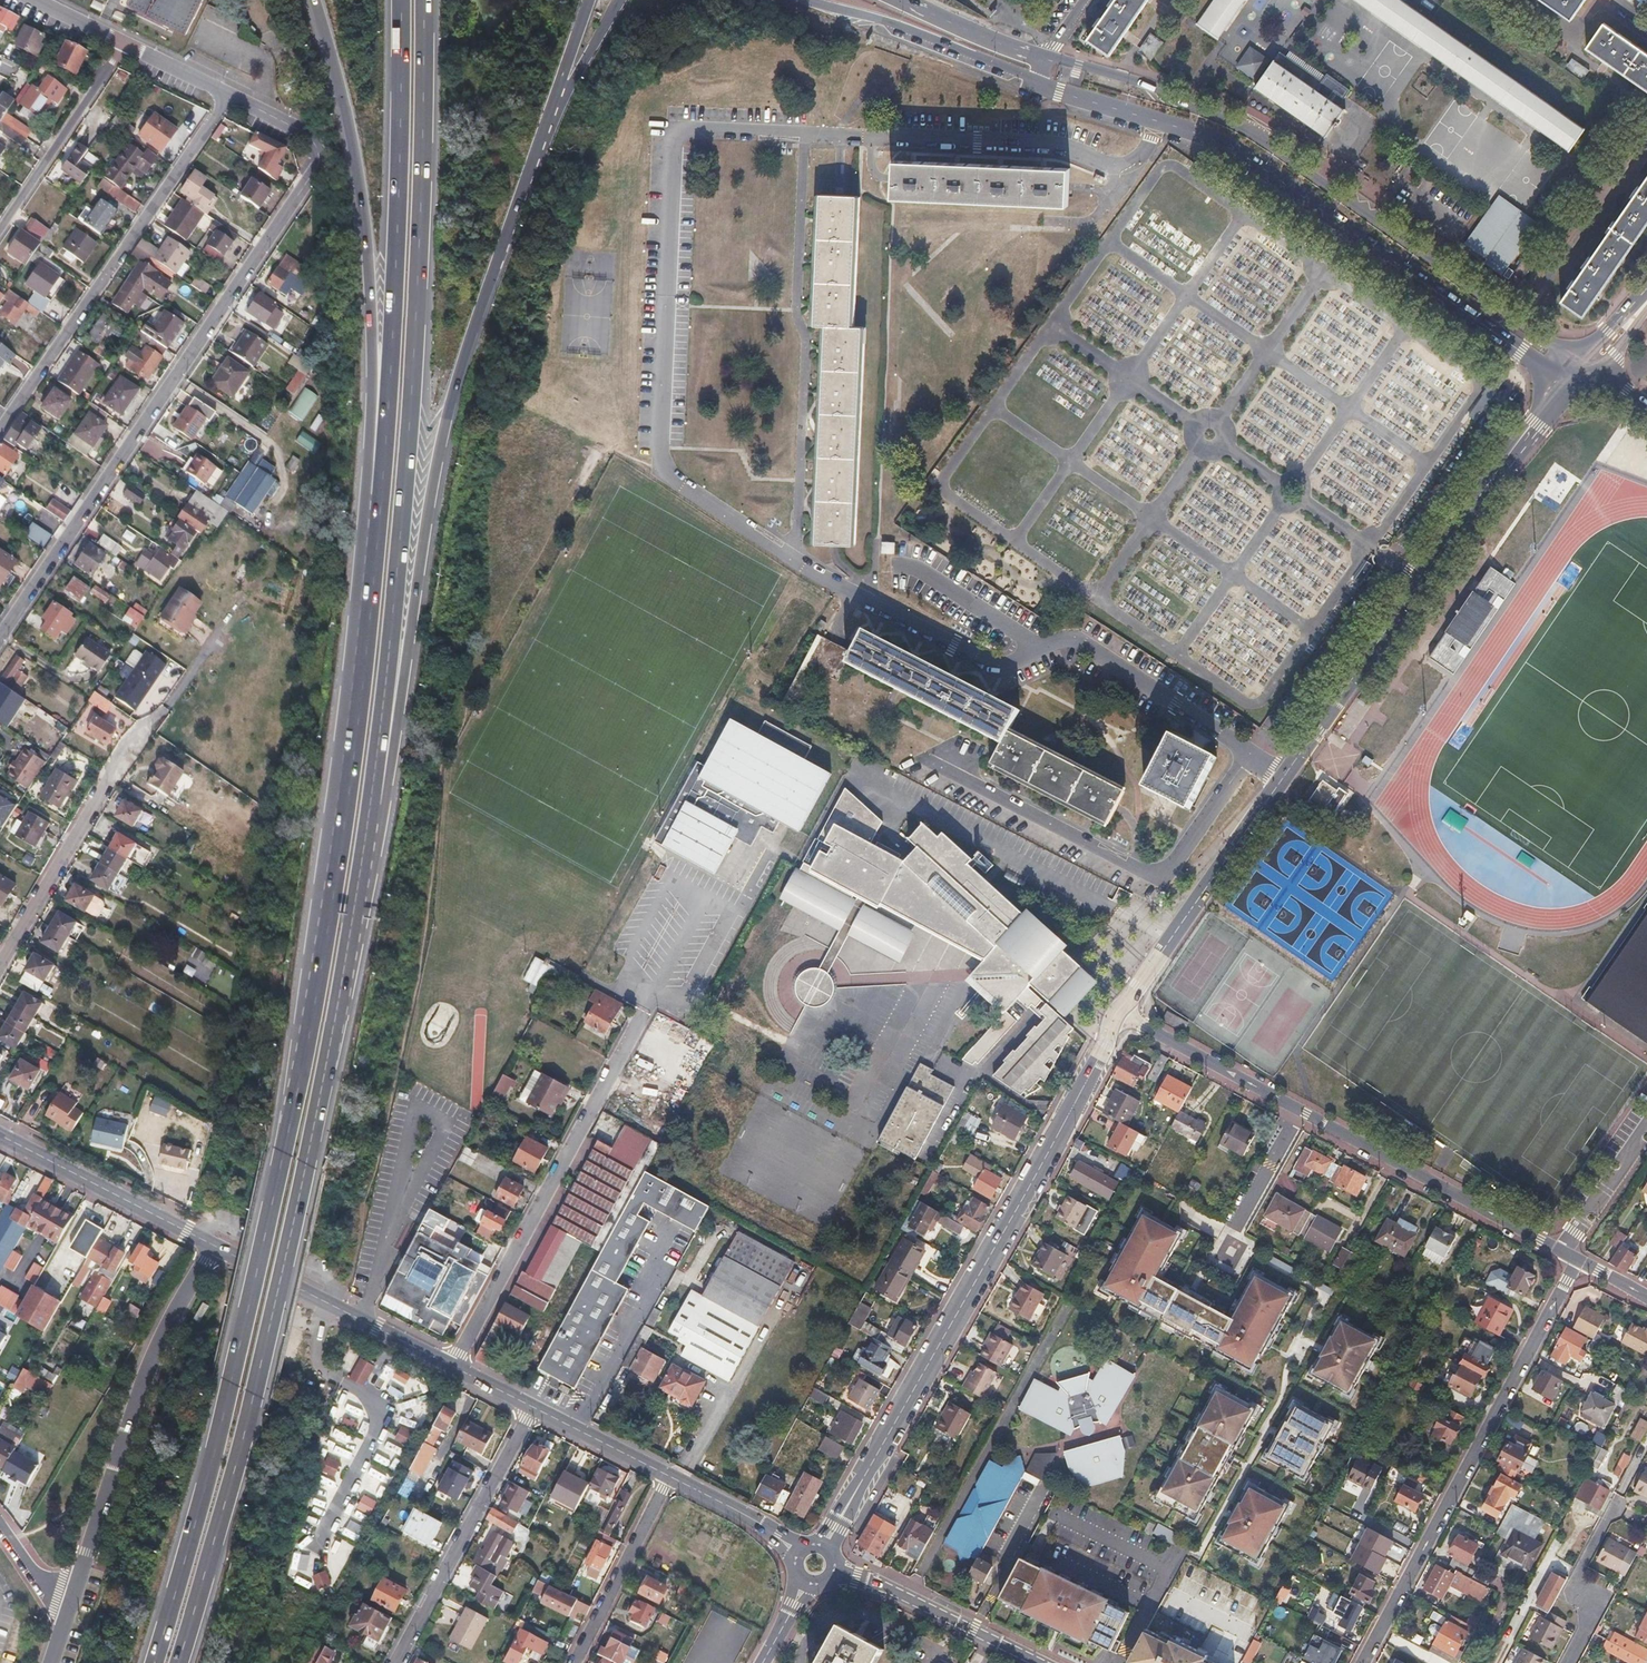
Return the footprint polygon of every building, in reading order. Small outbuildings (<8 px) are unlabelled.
[(128,6),(187,35),(204,0),(131,0),(128,6)] [(1089,41),(1109,56),(1148,0),(1117,0),(1089,41)] [(1199,26),(1218,40),(1245,0),(1216,0),(1199,26)] [(1399,0),(1354,0),(1570,150),(1585,129),(1399,0)] [(1570,18),(1583,0),(1545,0),(1570,18)] [(0,9),(0,26),(1,24),(6,26),(11,29),(14,22),(16,17),(0,9)] [(1603,23),(1586,48),(1646,90),(1646,54),(1603,23)] [(41,37),(24,28),(16,45),(33,54),(41,37)] [(1150,33),(1140,47),(1137,52),(1151,61),(1154,56),(1163,42),(1150,33)] [(84,51),(64,41),(54,65),(74,75),(84,51)] [(1274,62),(1250,46),(1236,66),(1259,83),(1257,87),(1327,137),(1335,126),(1338,128),(1341,124),(1338,122),(1346,111),(1318,90),(1324,81),(1282,50),(1282,51),(1274,62)] [(36,67),(43,72),(38,79),(47,86),(52,80),(49,78),(53,73),(39,63),(36,67)] [(24,84),(17,95),(23,99),(19,105),(38,118),(50,99),(31,87),(30,89),(24,84)] [(0,95),(0,120),(4,113),(12,103),(0,95)] [(0,120),(0,121),(25,138),(30,130),(4,113),(0,120)] [(115,115),(109,123),(118,128),(120,129),(118,131),(124,136),(131,125),(124,120),(115,115)] [(159,121),(152,115),(137,135),(146,142),(159,121)] [(2,131),(22,144),(25,138),(0,121),(0,130),(2,131)] [(174,131),(159,121),(146,142),(159,151),(174,131)] [(223,127),(218,125),(209,138),(214,141),(223,127)] [(116,130),(113,135),(127,145),(129,146),(132,141),(124,136),(118,131),(116,130)] [(253,134),(248,145),(258,150),(261,159),(256,169),(275,181),(282,169),(276,165),(284,149),(253,134)] [(87,151),(76,144),(59,170),(69,177),(79,163),(81,160),(87,151)] [(129,146),(127,145),(103,180),(112,186),(119,191),(134,168),(136,164),(133,163),(135,159),(138,160),(142,154),(129,146)] [(87,151),(81,160),(91,167),(95,169),(101,161),(97,158),(87,151)] [(138,160),(136,164),(134,168),(143,174),(154,159),(144,152),(142,154),(138,160)] [(913,161),(893,160),(892,181),(892,197),(1066,204),(1067,188),(1068,168),(1044,167),(1000,165),(957,163),(913,161)] [(89,170),(79,163),(69,177),(80,184),(86,176),(89,170)] [(180,193),(185,197),(182,200),(202,214),(213,198),(199,188),(205,180),(193,173),(191,177),(187,181),(180,193)] [(1105,177),(1096,174),(1094,180),(1102,183),(1105,177)] [(1562,303),(1583,317),(1604,287),(1625,256),(1646,225),(1646,224),(1646,177),(1562,303)] [(265,191),(249,181),(239,198),(257,210),(262,201),(260,200),(265,191)] [(112,186),(107,195),(120,204),(126,196),(119,191),(112,186)] [(850,326),(854,196),(818,194),(813,325),(824,325),(850,326)] [(139,205),(126,196),(120,204),(133,213),(139,205)] [(1498,196),(1457,254),(1505,287),(1545,228),(1498,196)] [(115,213),(97,200),(80,224),(98,236),(115,213)] [(182,200),(181,200),(162,227),(183,241),(202,214),(182,200)] [(208,229),(214,233),(206,245),(222,256),(236,236),(213,221),(208,229)] [(21,233),(20,233),(6,253),(24,265),(29,258),(34,251),(39,244),(46,233),(29,222),(21,233)] [(94,244),(74,229),(61,249),(81,263),(94,244)] [(135,248),(143,254),(149,258),(171,273),(174,274),(188,252),(167,238),(158,252),(139,240),(134,248),(135,248)] [(39,244),(34,251),(44,257),(47,259),(51,252),(39,244)] [(206,245),(200,253),(217,264),(222,256),(206,245)] [(135,248),(130,254),(138,259),(139,260),(141,258),(143,254),(135,248)] [(34,251),(29,258),(37,264),(39,265),(44,257),(34,251)] [(286,256),(280,266),(298,278),(305,268),(286,256)] [(149,258),(146,262),(169,277),(171,273),(149,258)] [(138,259),(123,281),(146,296),(149,291),(159,298),(169,283),(159,276),(160,275),(139,260),(138,259)] [(37,264),(24,284),(36,292),(27,304),(33,308),(41,314),(63,282),(39,265),(37,264)] [(298,278),(280,266),(267,284),(282,294),(284,292),(286,288),(292,280),(295,282),(298,278)] [(194,278),(190,285),(204,295),(208,287),(194,278)] [(146,296),(123,281),(108,303),(125,314),(133,303),(138,307),(146,296)] [(2,298),(7,302),(13,306),(19,298),(7,290),(2,298)] [(274,306),(258,295),(247,312),(263,323),(274,306)] [(19,298),(13,306),(14,307),(7,318),(14,323),(24,308),(30,312),(33,308),(27,304),(19,298)] [(7,302),(0,313),(7,318),(14,307),(13,306),(7,302)] [(109,321),(101,315),(86,338),(94,343),(109,321)] [(148,324),(142,320),(136,329),(142,333),(148,324)] [(148,324),(142,333),(166,349),(174,336),(168,333),(166,335),(148,324)] [(850,326),(824,325),(814,541),(840,542),(851,543),(851,530),(860,327),(850,326)] [(125,356),(129,359),(125,365),(129,369),(131,368),(146,378),(166,349),(142,333),(136,329),(132,336),(147,345),(141,353),(132,347),(125,356)] [(258,339),(246,331),(231,354),(244,362),(258,340),(258,339)] [(266,345),(258,340),(244,362),(244,363),(252,368),(266,345)] [(2,359),(8,364),(14,355),(0,345),(0,362),(2,359)] [(97,365),(76,351),(56,381),(77,395),(97,365)] [(293,354),(286,362),(299,371),(306,375),(311,367),(293,354)] [(220,368),(215,365),(202,384),(208,388),(209,385),(224,395),(240,370),(225,360),(220,368)] [(306,375),(299,371),(286,390),(293,394),(306,375)] [(137,391),(119,379),(102,404),(120,416),(137,391)] [(302,388),(290,413),(304,420),(316,395),(302,388)] [(70,403),(53,392),(41,410),(57,421),(70,403)] [(83,412),(87,415),(74,435),(78,438),(71,447),(86,457),(106,427),(102,424),(108,415),(89,403),(83,412)] [(205,420),(187,408),(173,428),(191,440),(205,420)] [(41,427),(20,413),(1,440),(13,448),(15,444),(25,450),(41,427)] [(1,440),(0,442),(0,480),(16,457),(11,454),(14,449),(13,448),(1,440)] [(1617,453),(1607,468),(1620,477),(1629,462),(1617,453)] [(196,455),(185,472),(203,484),(215,467),(196,455)] [(247,462),(239,474),(224,496),(251,515),(274,480),(247,462)] [(130,486),(124,494),(138,504),(144,495),(130,486)] [(218,506),(202,495),(183,524),(199,535),(213,514),(223,520),(227,512),(218,506)] [(70,513),(57,504),(51,514),(63,522),(70,513)] [(1513,580),(1548,529),(1529,517),(1523,526),(1490,542),(1502,567),(1500,571),(1494,567),(1462,612),(1460,610),(1458,612),(1461,614),(1431,656),(1456,673),(1518,584),(1513,580)] [(55,536),(34,523),(25,537),(46,550),(55,536)] [(199,535),(183,524),(171,542),(184,551),(192,538),(195,541),(199,535)] [(101,539),(97,544),(117,558),(123,548),(104,534),(101,539)] [(99,551),(88,545),(75,565),(85,572),(94,559),(99,551)] [(171,548),(168,553),(181,562),(185,555),(183,553),(182,555),(171,548)] [(104,555),(99,551),(94,559),(99,562),(104,555)] [(176,561),(159,551),(145,571),(160,581),(172,562),(174,564),(176,561)] [(0,552),(0,585),(16,562),(0,552)] [(119,560),(112,556),(108,562),(115,567),(119,560)] [(99,562),(94,559),(85,572),(90,576),(99,562)] [(89,588),(75,578),(65,592),(79,602),(89,588)] [(101,590),(95,586),(92,592),(97,596),(101,590)] [(199,604),(179,590),(160,618),(183,634),(191,623),(188,621),(199,604)] [(109,597),(100,591),(96,597),(105,602),(109,597)] [(71,614),(53,603),(43,618),(46,621),(41,629),(55,639),(60,630),(64,633),(74,619),(70,616),(71,614)] [(143,618),(133,611),(130,616),(140,624),(143,618)] [(852,651),(846,663),(1001,742),(1008,730),(1018,709),(990,695),(951,675),(912,655),(874,636),(863,630),(856,643),(852,650),(852,651)] [(852,651),(820,636),(806,663),(837,679),(846,663),(852,651)] [(110,655),(86,639),(74,656),(98,673),(110,655)] [(145,652),(114,698),(134,711),(149,689),(165,665),(145,652)] [(25,660),(17,655),(4,676),(11,681),(18,670),(22,664),(25,660)] [(22,672),(18,670),(11,681),(8,686),(17,692),(28,676),(22,672)] [(5,684),(0,692),(0,717),(12,725),(28,700),(17,692),(8,686),(5,684)] [(94,693),(88,701),(107,714),(112,705),(94,693)] [(59,731),(65,735),(69,730),(46,714),(43,718),(31,737),(47,748),(59,731)] [(113,731),(96,720),(86,734),(104,744),(109,737),(113,731)] [(705,768),(696,764),(655,841),(668,848),(715,874),(735,839),(751,847),(762,826),(774,832),(780,822),(799,832),(830,774),(804,760),(811,747),(764,722),(757,735),(730,721),(705,768)] [(1001,742),(990,762),(1107,822),(1123,790),(1008,730),(1001,742)] [(1192,745),(1171,734),(1144,787),(1188,809),(1215,757),(1192,745)] [(9,769),(12,771),(7,777),(28,791),(46,764),(25,751),(16,764),(13,763),(9,769)] [(167,798),(183,775),(163,760),(159,761),(155,767),(156,771),(158,772),(154,777),(153,776),(147,785),(167,798)] [(77,781),(57,770),(41,799),(61,809),(69,795),(77,781)] [(1073,1028),(1032,991),(1029,988),(1031,985),(1033,983),(1030,980),(1039,964),(1055,973),(1070,956),(1062,948),(1059,951),(996,892),(993,895),(985,888),(982,891),(976,886),(979,882),(950,855),(946,860),(926,840),(919,848),(908,859),(878,842),(876,845),(871,843),(883,822),(847,789),(818,839),(833,848),(829,856),(822,852),(813,868),(804,863),(788,893),(839,922),(859,886),(863,888),(864,888),(866,884),(873,888),(871,892),(873,893),(880,898),(879,901),(915,922),(917,918),(989,958),(999,964),(1000,983),(1017,982),(1017,998),(1025,1005),(1028,1008),(1031,1004),(1046,1018),(993,1076),(1020,1095),(1026,1089),(1028,1091),(1041,1078),(1045,1082),(1069,1036),(1068,1035),(1073,1028)] [(0,795),(0,828),(2,830),(18,807),(0,795)] [(141,812),(125,802),(116,817),(133,826),(141,812)] [(51,825),(31,814),(16,838),(36,849),(43,838),(51,825)] [(982,891),(985,888),(993,895),(996,892),(1059,951),(1062,948),(998,889),(956,849),(925,821),(909,838),(919,848),(926,840),(946,860),(950,855),(979,882),(976,886),(982,891)] [(135,844),(119,834),(110,849),(101,865),(92,880),(109,890),(118,874),(127,859),(135,844)] [(0,877),(0,905),(2,906),(8,896),(15,886),(0,877)] [(918,935),(866,905),(869,900),(873,893),(871,892),(873,888),(866,884),(864,888),(863,888),(859,886),(839,922),(788,893),(784,900),(835,929),(839,931),(818,968),(820,968),(822,969),(825,970),(827,972),(828,973),(849,936),(900,965),(918,935)] [(76,885),(67,901),(93,916),(96,915),(99,914),(101,913),(103,909),(103,906),(102,903),(100,900),(76,885)] [(880,898),(873,893),(869,900),(877,905),(879,901),(880,898)] [(60,914),(51,928),(42,943),(59,953),(68,938),(76,924),(60,914)] [(1595,990),(1591,987),(1583,998),(1646,1043),(1646,915),(1595,990)] [(195,947),(185,969),(207,980),(215,963),(204,958),(207,953),(195,947)] [(54,966),(35,955),(26,970),(45,981),(54,966)] [(546,960),(536,956),(523,980),(530,983),(527,991),(533,993),(529,1001),(538,1006),(559,965),(547,958),(546,960)] [(1055,973),(1039,964),(1030,980),(1033,983),(1031,985),(1066,1017),(1098,982),(1073,958),(1070,956),(1055,973)] [(989,958),(972,977),(1007,1009),(1017,998),(1017,982),(1000,983),(999,964),(989,958)] [(796,978),(793,985),(793,991),(794,996),(797,1001),(801,1005),(806,1008),(811,1009),(817,1009),(822,1008),(827,1005),(831,1001),(833,997),(835,991),(835,986),(834,980),(828,973),(827,972),(825,970),(822,969),(820,968),(818,968),(809,968),(801,971),(796,978)] [(45,981),(26,970),(19,982),(38,993),(45,981)] [(591,1001),(596,1004),(586,1023),(605,1034),(621,1004),(597,990),(591,1001)] [(25,995),(17,1009),(8,1024),(0,1038),(0,1039),(16,1048),(25,1033),(33,1019),(42,1004),(25,995)] [(1016,1021),(1006,1011),(962,1060),(972,1065),(975,1061),(978,1063),(1016,1021)] [(126,1067),(130,1058),(116,1052),(112,1061),(126,1067)] [(1136,1061),(1126,1056),(1115,1075),(1134,1085),(1146,1063),(1138,1058),(1136,1061)] [(1168,1059),(1162,1056),(1153,1073),(1159,1076),(1168,1059)] [(39,1071),(22,1061),(11,1079),(28,1090),(39,1071)] [(935,1068),(922,1062),(880,1139),(916,1159),(956,1085),(932,1073),(935,1068)] [(514,1080),(503,1071),(491,1090),(503,1098),(514,1080)] [(566,1088),(537,1071),(521,1100),(551,1116),(557,1103),(566,1088)] [(1192,1088),(1170,1076),(1156,1098),(1179,1112),(1192,1088)] [(62,1088),(49,1111),(62,1119),(75,1126),(86,1108),(77,1103),(80,1099),(62,1088)] [(570,1090),(566,1088),(557,1103),(561,1106),(570,1090)] [(1140,1100),(1119,1088),(1105,1113),(1123,1122),(1127,1125),(1140,1100)] [(1027,1117),(1005,1105),(993,1127),(1015,1139),(1027,1117)] [(980,1121),(965,1112),(956,1128),(962,1132),(971,1137),(980,1121)] [(1205,1126),(1179,1112),(1171,1127),(1197,1141),(1205,1126)] [(129,1124),(98,1118),(93,1142),(108,1145),(124,1149),(129,1124)] [(1127,1125),(1123,1122),(1110,1145),(1127,1154),(1131,1146),(1135,1140),(1139,1131),(1127,1125)] [(1255,1136),(1233,1124),(1222,1143),(1244,1155),(1255,1136)] [(962,1132),(956,1128),(949,1141),(956,1144),(962,1132)] [(552,1227),(547,1224),(520,1272),(523,1273),(475,1361),(486,1367),(493,1354),(491,1353),(505,1328),(520,1337),(531,1317),(512,1306),(514,1302),(542,1317),(582,1243),(590,1247),(586,1255),(597,1261),(602,1253),(646,1172),(659,1147),(634,1133),(626,1147),(617,1142),(612,1150),(598,1142),(552,1227)] [(548,1150),(527,1138),(514,1162),(535,1173),(548,1150)] [(1085,1142),(1078,1138),(1074,1145),(1081,1149),(1085,1142)] [(1142,1143),(1135,1140),(1131,1146),(1139,1150),(1142,1143)] [(190,1153),(163,1148),(159,1167),(187,1172),(190,1153)] [(1306,1148),(1295,1168),(1308,1175),(1312,1168),(1332,1179),(1339,1166),(1306,1148)] [(965,1162),(982,1172),(984,1169),(990,1172),(993,1166),(971,1153),(965,1162)] [(1093,1169),(1080,1161),(1071,1177),(1110,1199),(1119,1184),(1102,1174),(1093,1169)] [(944,1165),(938,1162),(934,1170),(940,1173),(944,1165)] [(496,1183),(502,1187),(495,1198),(513,1208),(524,1188),(513,1182),(517,1176),(508,1171),(508,1169),(497,1163),(493,1171),(500,1175),(496,1183)] [(1133,1170),(1122,1164),(1115,1176),(1127,1183),(1133,1170)] [(990,1172),(984,1169),(982,1172),(973,1187),(991,1198),(1005,1173),(993,1166),(990,1172)] [(1343,1168),(1339,1166),(1332,1179),(1330,1182),(1357,1196),(1367,1178),(1344,1166),(1343,1168)] [(0,1170),(0,1198),(8,1202),(11,1196),(9,1195),(12,1191),(9,1189),(15,1178),(8,1174),(0,1170)] [(940,1173),(934,1170),(918,1199),(922,1202),(933,1182),(936,1184),(941,1174),(940,1173)] [(602,1253),(597,1261),(538,1370),(576,1390),(629,1290),(617,1284),(650,1222),(638,1216),(645,1204),(687,1228),(701,1202),(646,1172),(602,1253)] [(6,1206),(0,1216),(0,1273),(1,1273),(2,1271),(10,1258),(31,1221),(46,1195),(54,1180),(47,1176),(42,1185),(37,1194),(33,1192),(23,1211),(9,1203),(8,1202),(6,1206)] [(1328,1185),(1325,1184),(1320,1193),(1323,1195),(1328,1185)] [(52,1198),(46,1195),(31,1221),(43,1228),(58,1202),(52,1198)] [(1087,1206),(1068,1196),(1056,1217),(1074,1227),(1073,1228),(1084,1235),(1098,1211),(1087,1205),(1087,1206)] [(1272,1204),(1265,1217),(1278,1225),(1294,1233),(1295,1233),(1300,1236),(1301,1235),(1312,1215),(1280,1196),(1275,1205),(1272,1204)] [(490,1202),(483,1198),(480,1203),(487,1207),(490,1202)] [(965,1214),(962,1212),(959,1217),(952,1213),(949,1217),(965,1226),(966,1224),(977,1230),(990,1207),(975,1198),(965,1214)] [(61,1203),(58,1202),(43,1228),(46,1229),(61,1203)] [(711,1208),(701,1202),(687,1228),(697,1233),(711,1208)] [(949,1217),(922,1202),(908,1226),(921,1233),(931,1216),(962,1234),(966,1227),(965,1226),(949,1217)] [(65,1206),(61,1203),(46,1229),(50,1232),(65,1206)] [(480,1211),(476,1220),(477,1223),(480,1224),(474,1234),(480,1237),(487,1241),(494,1228),(500,1231),(511,1212),(497,1205),(492,1215),(483,1210),(480,1211)] [(71,1209),(65,1206),(50,1232),(62,1238),(77,1213),(71,1209)] [(430,1210),(424,1221),(437,1228),(443,1218),(435,1214),(430,1210)] [(1164,1271),(1185,1233),(1144,1211),(1111,1272),(1113,1273),(1104,1289),(1194,1338),(1195,1337),(1214,1347),(1213,1349),(1252,1371),(1261,1354),(1263,1355),(1296,1294),(1256,1272),(1236,1310),(1239,1312),(1235,1320),(1212,1307),(1214,1303),(1182,1286),(1180,1290),(1157,1277),(1161,1269),(1164,1271)] [(1330,1251),(1341,1231),(1312,1215),(1301,1235),(1330,1251)] [(1278,1225),(1265,1217),(1261,1224),(1275,1231),(1278,1225)] [(1400,1223),(1390,1218),(1378,1239),(1406,1254),(1418,1233),(1415,1231),(1418,1226),(1403,1219),(1400,1223)] [(100,1239),(105,1229),(97,1225),(89,1220),(73,1249),(88,1258),(100,1239)] [(476,1227),(469,1224),(466,1230),(473,1234),(476,1227)] [(1459,1236),(1438,1226),(1427,1245),(1429,1246),(1425,1254),(1443,1263),(1447,1256),(1448,1256),(1459,1236)] [(705,1296),(695,1290),(670,1332),(681,1338),(679,1342),(688,1346),(682,1356),(701,1366),(731,1382),(773,1307),(796,1263),(741,1232),(717,1273),(705,1296)] [(1627,1238),(1619,1232),(1610,1245),(1618,1250),(1621,1246),(1627,1238)] [(474,1295),(468,1292),(478,1274),(477,1274),(481,1266),(418,1233),(385,1295),(448,1328),(453,1320),(453,1321),(463,1302),(469,1306),(474,1295)] [(1038,1245),(1039,1246),(1031,1259),(1052,1271),(1064,1249),(1043,1236),(1038,1245)] [(108,1243),(100,1239),(88,1258),(73,1284),(81,1288),(92,1269),(90,1267),(93,1261),(103,1267),(105,1268),(117,1248),(108,1243)] [(925,1252),(904,1240),(891,1264),(912,1276),(925,1252)] [(1038,1245),(1036,1244),(1029,1258),(1031,1259),(1039,1246),(1038,1245)] [(140,1247),(135,1245),(126,1260),(138,1267),(136,1270),(138,1271),(135,1277),(143,1281),(147,1275),(151,1278),(152,1278),(160,1264),(148,1257),(150,1254),(151,1250),(142,1245),(140,1247)] [(1621,1246),(1618,1250),(1609,1263),(1627,1272),(1640,1252),(1632,1248),(1630,1252),(1621,1246)] [(117,1248),(105,1268),(114,1273),(125,1253),(121,1251),(117,1248)] [(1358,1256),(1343,1248),(1335,1263),(1345,1268),(1343,1272),(1348,1275),(1358,1256)] [(1272,1256),(1269,1261),(1292,1273),(1294,1268),(1272,1256)] [(19,1263),(10,1258),(2,1271),(12,1276),(19,1263)] [(912,1276),(891,1264),(877,1289),(898,1301),(912,1276)] [(1533,1276),(1517,1267),(1507,1285),(1509,1286),(1505,1294),(1518,1301),(1522,1293),(1524,1294),(1533,1276)] [(114,1273),(105,1268),(100,1277),(109,1282),(114,1273)] [(34,1287),(35,1288),(20,1315),(47,1331),(63,1303),(54,1297),(44,1292),(54,1276),(44,1270),(41,1276),(34,1287)] [(41,1276),(31,1270),(23,1283),(34,1288),(34,1287),(41,1276)] [(100,1277),(97,1275),(83,1299),(95,1306),(109,1282),(100,1277)] [(1307,1275),(1304,1280),(1333,1295),(1336,1290),(1307,1275)] [(1045,1295),(1025,1284),(1010,1311),(1031,1322),(1045,1295)] [(1,1307),(9,1294),(0,1289),(0,1306),(1,1307)] [(142,1296),(136,1293),(127,1310),(133,1314),(142,1296)] [(25,1303),(9,1294),(1,1307),(18,1316),(25,1303)] [(1513,1310),(1489,1298),(1475,1323),(1499,1336),(1513,1310)] [(111,1303),(104,1299),(96,1313),(103,1317),(111,1303)] [(207,1305),(202,1303),(193,1320),(198,1322),(207,1305)] [(1606,1317),(1586,1306),(1573,1328),(1593,1339),(1598,1342),(1606,1346),(1609,1340),(1597,1333),(1606,1317)] [(659,1315),(653,1312),(645,1325),(652,1329),(659,1315)] [(864,1317),(856,1312),(849,1324),(858,1329),(864,1317)] [(918,1326),(903,1318),(892,1338),(898,1340),(893,1349),(902,1353),(918,1326)] [(1341,1319),(1310,1374),(1350,1397),(1381,1341),(1341,1319)] [(1629,1323),(1620,1341),(1644,1354),(1646,1348),(1646,1329),(1645,1328),(1645,1329),(1643,1331),(1639,1329),(1629,1323)] [(645,1325),(623,1365),(638,1373),(654,1382),(665,1361),(643,1348),(654,1330),(652,1329),(645,1325)] [(1586,1339),(1567,1328),(1552,1355),(1566,1362),(1570,1355),(1581,1361),(1586,1353),(1580,1350),(1586,1339)] [(1012,1343),(997,1334),(990,1347),(987,1345),(982,1355),(1000,1365),(1012,1343)] [(1458,1349),(1466,1353),(1488,1365),(1496,1349),(1475,1338),(1473,1341),(1465,1337),(1458,1349)] [(893,1349),(875,1338),(861,1363),(883,1375),(888,1364),(885,1362),(893,1349)] [(1598,1342),(1593,1339),(1587,1351),(1592,1353),(1598,1342)] [(1461,1363),(1462,1364),(1482,1375),(1485,1376),(1486,1375),(1490,1366),(1488,1365),(1466,1353),(1461,1363)] [(1081,1428),(1082,1430),(1086,1433),(1090,1433),(1094,1432),(1095,1429),(1107,1423),(1116,1409),(1135,1374),(1106,1357),(1094,1380),(1089,1377),(1090,1371),(1057,1381),(1062,1386),(1059,1389),(1035,1378),(1020,1407),(1053,1425),(1065,1430),(1071,1433),(1081,1428)] [(355,1370),(367,1377),(371,1371),(374,1365),(362,1358),(355,1370)] [(997,1371),(981,1362),(973,1376),(971,1374),(963,1388),(981,1397),(997,1371)] [(1457,1375),(1455,1374),(1449,1384),(1470,1396),(1482,1375),(1462,1364),(1457,1375)] [(684,1371),(674,1366),(663,1387),(681,1397),(680,1399),(692,1405),(705,1381),(686,1370),(684,1371)] [(35,1372),(26,1367),(15,1385),(14,1386),(24,1391),(27,1385),(35,1372)] [(400,1380),(404,1373),(399,1369),(394,1377),(400,1380)] [(351,1378),(362,1385),(367,1377),(355,1370),(351,1378)] [(1544,1370),(1535,1388),(1553,1398),(1563,1380),(1544,1370)] [(38,1374),(35,1372),(27,1385),(48,1396),(55,1384),(38,1374)] [(410,1377),(404,1373),(400,1380),(406,1384),(410,1377)] [(880,1390),(861,1379),(851,1398),(857,1401),(855,1404),(866,1410),(868,1406),(871,1407),(880,1390)] [(1425,1385),(1414,1379),(1410,1387),(1420,1393),(1425,1385)] [(1617,1383),(1613,1392),(1621,1396),(1625,1387),(1617,1383)] [(570,1391),(561,1386),(559,1391),(568,1396),(570,1391)] [(1217,1386),(1156,1498),(1196,1521),(1258,1408),(1217,1386)] [(814,1388),(810,1395),(824,1403),(829,1395),(814,1388)] [(1616,1404),(1594,1392),(1583,1411),(1606,1423),(1616,1404)] [(944,1411),(946,1412),(937,1428),(957,1440),(972,1414),(950,1402),(944,1411)] [(1295,1402),(1264,1458),(1304,1480),(1335,1424),(1295,1402)] [(1438,1416),(1440,1417),(1435,1427),(1437,1428),(1433,1434),(1450,1443),(1453,1437),(1455,1438),(1460,1427),(1459,1426),(1464,1416),(1444,1405),(1438,1416)] [(451,1409),(445,1406),(426,1442),(435,1447),(444,1430),(446,1431),(456,1412),(451,1409)] [(863,1423),(844,1412),(832,1433),(851,1443),(863,1423)] [(402,1426),(409,1430),(415,1417),(409,1414),(402,1426)] [(409,1430),(415,1433),(421,1421),(415,1417),(409,1430)] [(345,1418),(342,1426),(348,1429),(352,1421),(345,1418)] [(1641,1418),(1631,1436),(1640,1441),(1646,1428),(1646,1421),(1641,1418)] [(480,1428),(467,1420),(456,1441),(482,1455),(493,1435),(480,1428)] [(358,1424),(352,1421),(348,1429),(354,1432),(358,1424)] [(1618,1429),(1612,1426),(1608,1434),(1614,1436),(1618,1429)] [(3,1428),(0,1433),(0,1466),(6,1469),(17,1450),(5,1443),(11,1433),(3,1428)] [(28,1432),(17,1450),(6,1469),(1,1478),(16,1486),(42,1440),(28,1432)] [(1121,1433),(1064,1449),(1069,1466),(1085,1487),(1124,1475),(1126,1449),(1122,1437),(1121,1433)] [(1127,1436),(1122,1437),(1126,1449),(1136,1446),(1133,1434),(1127,1436)] [(843,1445),(827,1436),(822,1445),(837,1454),(843,1445)] [(1513,1444),(1509,1443),(1500,1460),(1503,1462),(1499,1469),(1514,1477),(1518,1470),(1519,1470),(1529,1453),(1527,1452),(1531,1444),(1517,1436),(1513,1444)] [(435,1447),(426,1442),(411,1470),(423,1477),(438,1449),(435,1447)] [(540,1448),(535,1445),(525,1464),(540,1472),(551,1449),(547,1447),(542,1444),(540,1448)] [(1035,1453),(1025,1471),(1041,1479),(1044,1481),(1058,1452),(1035,1453)] [(1604,1458),(1597,1454),(1592,1465),(1598,1469),(1604,1458)] [(990,1459),(974,1486),(975,1490),(973,1490),(959,1515),(960,1518),(957,1519),(944,1543),(957,1550),(962,1561),(973,1556),(978,1559),(981,1552),(1023,1477),(1025,1471),(1021,1455),(1007,1459),(1003,1466),(990,1459)] [(334,1460),(327,1457),(322,1470),(328,1473),(334,1460)] [(1365,1461),(1358,1457),(1354,1465),(1362,1468),(1365,1461)] [(340,1463),(334,1460),(328,1473),(334,1476),(340,1463)] [(455,1460),(439,1490),(459,1499),(475,1470),(455,1460)] [(1362,1468),(1354,1465),(1347,1478),(1371,1491),(1382,1469),(1365,1461),(1362,1468)] [(611,1471),(601,1466),(592,1486),(611,1495),(620,1476),(611,1471)] [(590,1483),(580,1478),(582,1475),(578,1474),(575,1472),(574,1474),(566,1470),(550,1499),(574,1512),(590,1483)] [(1519,1470),(1518,1470),(1514,1477),(1523,1482),(1527,1474),(1519,1470)] [(1025,1471),(1023,1477),(1038,1485),(1041,1479),(1025,1471)] [(821,1480),(806,1472),(797,1489),(798,1489),(812,1497),(821,1480)] [(1409,1476),(1404,1473),(1399,1483),(1404,1486),(1409,1476)] [(1632,1494),(1646,1502),(1646,1475),(1644,1473),(1632,1494)] [(1409,1476),(1404,1486),(1396,1500),(1416,1511),(1424,1496),(1422,1496),(1410,1489),(1415,1479),(1409,1476)] [(1499,1487),(1503,1489),(1489,1515),(1498,1520),(1507,1504),(1510,1506),(1512,1503),(1522,1485),(1505,1476),(1499,1487)] [(791,1491),(766,1477),(756,1494),(766,1500),(776,1505),(776,1504),(782,1507),(791,1491)] [(1428,1486),(1415,1479),(1410,1489),(1422,1496),(1428,1486)] [(1608,1492),(1585,1479),(1575,1497),(1588,1503),(1585,1510),(1595,1515),(1598,1509),(1599,1509),(1608,1492)] [(526,1492),(507,1482),(496,1502),(515,1512),(526,1492)] [(1250,1483),(1218,1542),(1258,1564),(1290,1505),(1250,1483)] [(621,1488),(609,1510),(601,1526),(601,1527),(611,1532),(625,1504),(624,1504),(630,1493),(626,1491),(621,1488)] [(812,1497),(798,1489),(788,1506),(797,1511),(806,1516),(812,1506),(814,1507),(817,1502),(814,1500),(814,1499),(812,1497)] [(358,1508),(364,1511),(371,1499),(365,1495),(358,1508)] [(364,1511),(370,1514),(377,1502),(371,1499),(364,1511)] [(609,1510),(601,1506),(592,1522),(601,1526),(609,1510)] [(443,1521),(418,1508),(406,1530),(431,1544),(443,1521)] [(492,1509),(486,1519),(514,1533),(519,1523),(492,1509)] [(392,1518),(386,1515),(381,1523),(387,1527),(392,1518)] [(896,1527),(876,1516),(859,1545),(880,1556),(896,1527)] [(935,1532),(914,1520),(900,1545),(921,1557),(935,1532)] [(1159,1523),(1153,1533),(1174,1544),(1179,1534),(1159,1523)] [(1521,1530),(1513,1526),(1498,1553),(1528,1570),(1542,1545),(1520,1533),(1521,1530)] [(1359,1543),(1386,1558),(1395,1543),(1367,1528),(1359,1543)] [(595,1538),(598,1540),(586,1563),(591,1566),(586,1574),(595,1579),(616,1540),(599,1531),(595,1538)] [(483,1554),(479,1552),(474,1562),(478,1565),(492,1572),(502,1554),(507,1556),(515,1542),(495,1532),(483,1554)] [(1453,1557),(1469,1565),(1480,1544),(1460,1533),(1449,1554),(1453,1557)] [(329,1555),(345,1562),(351,1546),(336,1540),(329,1555)] [(1607,1540),(1597,1558),(1595,1561),(1610,1568),(1625,1576),(1636,1556),(1607,1540)] [(1350,1559),(1378,1574),(1386,1558),(1359,1543),(1350,1559)] [(981,1552),(978,1559),(969,1575),(976,1579),(984,1583),(992,1567),(996,1561),(981,1552)] [(507,1556),(502,1554),(492,1572),(497,1574),(499,1576),(509,1557),(507,1556)] [(1087,1639),(1115,1652),(1121,1641),(1118,1639),(1132,1611),(1109,1600),(1110,1598),(1031,1561),(1022,1556),(999,1599),(1027,1612),(1076,1635),(1087,1640),(1087,1639)] [(1469,1565),(1453,1557),(1449,1565),(1457,1569),(1473,1577),(1477,1569),(1469,1565)] [(472,1575),(477,1578),(473,1585),(481,1590),(476,1599),(495,1609),(504,1592),(491,1585),(497,1574),(492,1572),(478,1565),(472,1575)] [(1454,1574),(1437,1565),(1426,1587),(1442,1596),(1450,1580),(1466,1588),(1464,1591),(1482,1600),(1489,1586),(1473,1577),(1457,1569),(1454,1574)] [(313,1577),(316,1583),(329,1578),(326,1571),(313,1577)] [(1566,1577),(1554,1571),(1542,1594),(1537,1605),(1549,1611),(1566,1577)] [(648,1572),(638,1592),(661,1603),(671,1583),(648,1572)] [(456,1575),(451,1585),(463,1591),(468,1582),(456,1575)] [(1353,1590),(1348,1587),(1343,1596),(1351,1600),(1363,1607),(1366,1601),(1370,1603),(1375,1592),(1371,1589),(1375,1582),(1362,1575),(1353,1590)] [(387,1576),(375,1598),(397,1610),(408,1588),(387,1576)] [(329,1578),(316,1583),(319,1590),(331,1584),(329,1578)] [(591,1606),(538,1579),(533,1590),(544,1595),(541,1601),(569,1615),(570,1614),(575,1616),(577,1610),(586,1615),(591,1606)] [(1291,1588),(1283,1584),(1274,1601),(1280,1604),(1283,1598),(1285,1599),(1291,1588)] [(1363,1607),(1351,1600),(1338,1624),(1350,1631),(1363,1607)] [(655,1609),(639,1601),(638,1604),(633,1602),(628,1612),(634,1615),(630,1622),(645,1629),(655,1609)] [(1316,1601),(1312,1610),(1308,1617),(1322,1624),(1324,1620),(1327,1616),(1318,1612),(1323,1604),(1316,1601)] [(360,1614),(357,1613),(351,1624),(368,1633),(363,1641),(376,1648),(393,1616),(367,1602),(360,1614)] [(488,1617),(467,1606),(450,1637),(472,1648),(488,1617)] [(1551,1648),(1558,1634),(1565,1619),(1549,1611),(1545,1619),(1539,1616),(1529,1637),(1551,1648)] [(1636,1637),(1646,1643),(1646,1616),(1636,1637)] [(1152,1617),(1145,1632),(1156,1637),(1162,1622),(1152,1617)] [(1479,1622),(1473,1619),(1470,1625),(1476,1628),(1479,1622)] [(1436,1638),(1429,1651),(1452,1662),(1458,1662),(1464,1652),(1458,1649),(1467,1632),(1447,1621),(1443,1628),(1436,1624),(1431,1625),(1429,1628),(1431,1632),(1438,1636),(1436,1638)] [(528,1633),(532,1626),(524,1622),(520,1629),(528,1633)] [(885,1649),(862,1636),(841,1625),(820,1662),(878,1662),(885,1649)] [(520,1629),(503,1662),(517,1662),(525,1647),(541,1655),(547,1643),(528,1633),(520,1629)] [(600,1647),(596,1654),(613,1662),(631,1662),(638,1649),(630,1645),(634,1638),(619,1630),(618,1633),(613,1630),(603,1649),(600,1647)] [(1205,1662),(1208,1659),(1167,1639),(1165,1644),(1142,1631),(1128,1662),(1129,1662),(1207,1662),(1205,1662)] [(1315,1662),(1336,1662),(1344,1646),(1315,1633),(1303,1658),(1306,1659),(1315,1662)] [(1256,1635),(1243,1660),(1248,1662),(1251,1662),(1263,1640),(1256,1635)] [(1624,1649),(1645,1661),(1646,1657),(1646,1652),(1628,1642),(1624,1649)] [(1608,1651),(1630,1662),(1644,1662),(1645,1661),(1624,1649),(1612,1643),(1608,1651)] [(319,1645),(309,1662),(330,1662),(336,1653),(319,1645)] [(1523,1648),(1515,1662),(1542,1662),(1545,1659),(1523,1648)] [(659,1651),(655,1659),(662,1662),(664,1662),(668,1655),(659,1651)]
